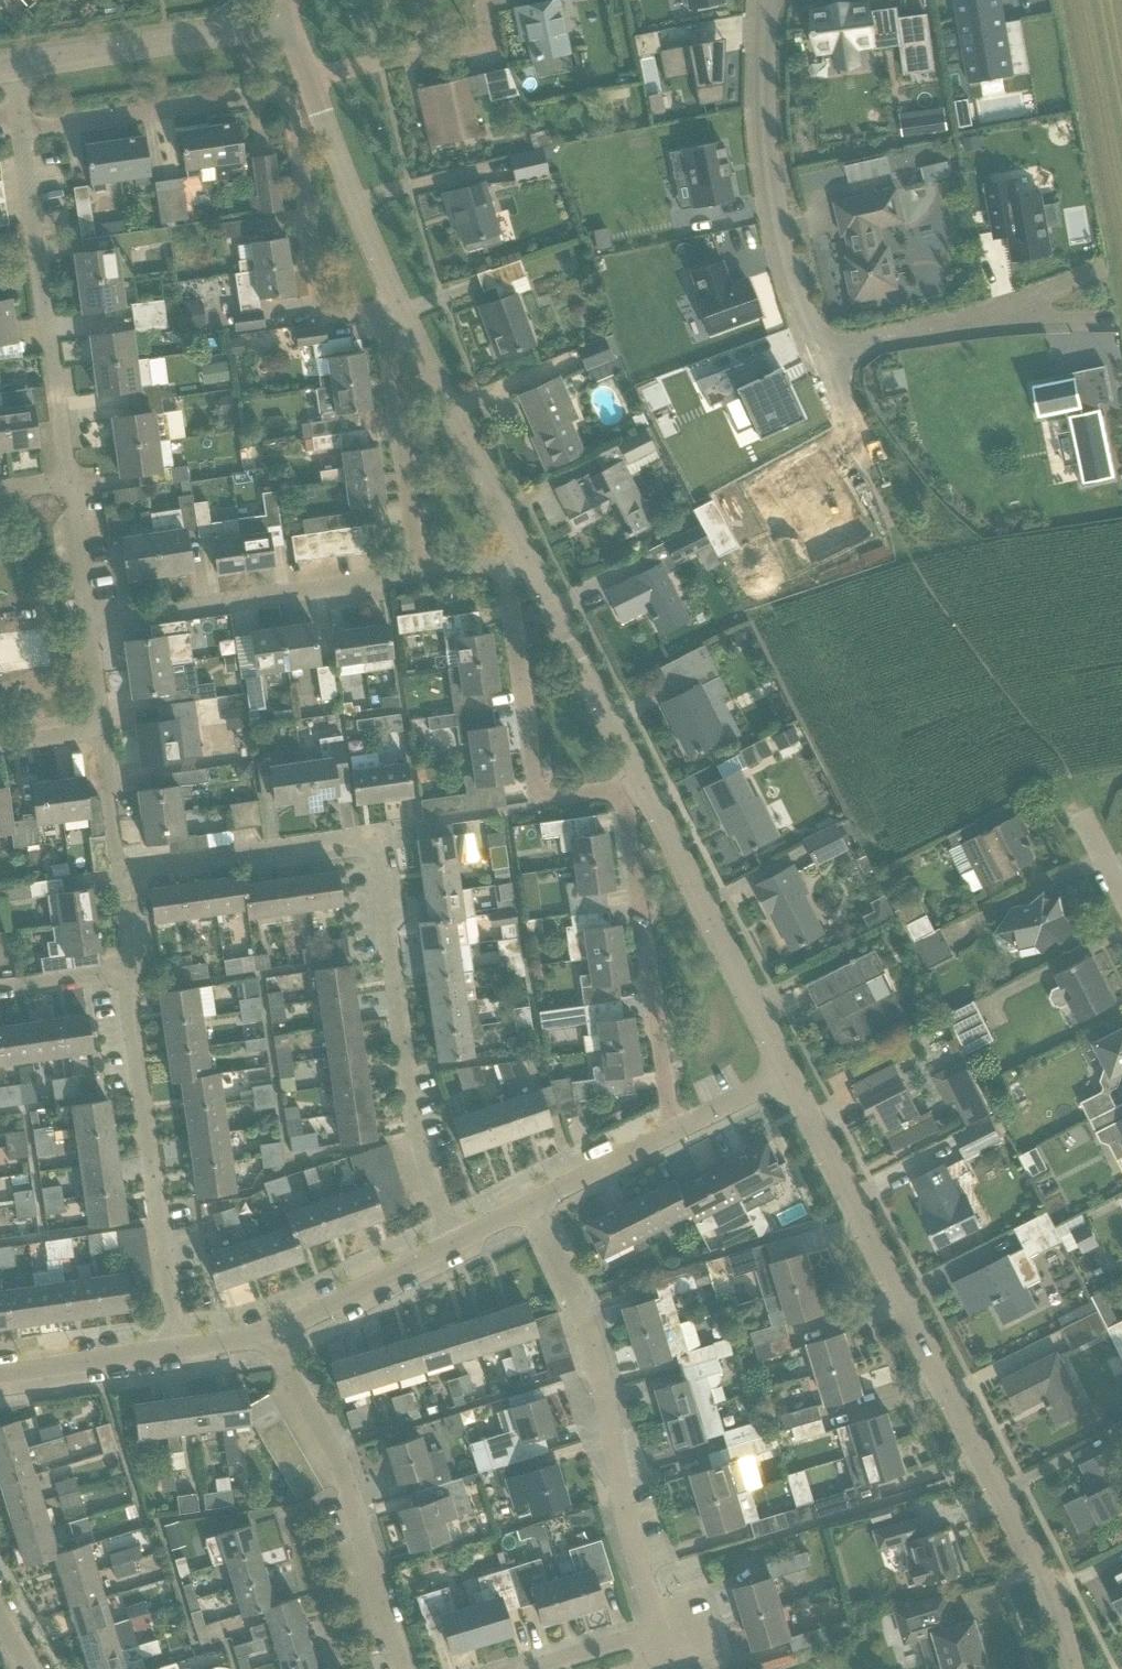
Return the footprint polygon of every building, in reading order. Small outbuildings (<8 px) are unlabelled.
[(557,0),(542,3),(520,8),(531,60),(568,52),(557,0)] [(688,8),(695,6),(696,11),(716,7),(715,2),(723,1),(722,0),(686,0),(688,8)] [(969,83),(1014,75),(1001,0),(954,0),(969,83)] [(835,48),(837,67),(858,65),(855,46),(872,43),(873,49),(901,45),(902,45),(900,32),(872,36),(868,6),(850,8),(850,4),(829,7),(830,11),(812,14),(817,51),(835,48)] [(926,15),(898,19),(900,32),(902,45),(901,45),(905,74),(934,70),(926,15)] [(658,30),(635,35),(639,54),(658,51),(662,50),(658,30)] [(722,101),(723,38),(662,50),(658,51),(664,79),(692,74),(698,106),(722,101)] [(429,147),(451,142),(478,136),(469,97),(487,93),(489,102),(513,96),(507,68),(416,89),(429,147)] [(968,99),(955,101),(959,128),(973,126),(968,99)] [(933,117),(912,120),(914,133),(935,130),(933,117)] [(222,126),(208,128),(213,165),(215,179),(215,181),(231,179),(230,172),(243,170),(237,123),(226,125),(226,123),(221,123),(222,126)] [(179,132),(182,153),(186,179),(201,177),(201,181),(215,179),(213,165),(208,128),(179,132)] [(542,131),(533,134),(528,135),(533,151),(548,145),(551,144),(549,136),(545,137),(545,135),(544,136),(542,131)] [(127,139),(114,141),(120,179),(133,177),(134,187),(150,184),(146,158),(143,137),(132,139),(132,136),(127,137),(127,139)] [(92,192),(106,190),(105,181),(120,179),(114,141),(85,145),(92,192)] [(721,147),(720,142),(668,153),(673,179),(686,176),(693,207),(731,199),(727,176),(729,175),(729,174),(726,174),(724,164),(727,164),(726,162),(724,163),(723,157),(725,157),(725,155),(722,156),(721,149),(724,148),(723,147),(721,147)] [(548,145),(533,151),(510,157),(516,181),(545,174),(544,168),(554,165),(548,145)] [(273,156),(252,159),(257,196),(260,213),(281,210),(279,198),(273,156)] [(946,161),(922,166),(925,182),(950,176),(946,161)] [(181,180),(168,182),(174,222),(188,219),(181,180)] [(1014,180),(984,185),(994,238),(995,238),(994,232),(1005,231),(1006,236),(1009,235),(1013,261),(1051,254),(1046,226),(1061,223),(1057,204),(1043,206),(1040,194),(1017,198),(1014,180)] [(168,182),(154,184),(161,224),(174,222),(168,182)] [(86,183),(72,185),(79,236),(94,234),(86,183)] [(482,183),(464,188),(443,195),(448,213),(453,211),(463,243),(464,242),(466,252),(483,247),(480,238),(497,233),(482,183)] [(865,228),(846,232),(847,233),(850,249),(852,256),(848,257),(851,271),(847,272),(854,301),(883,295),(882,290),(896,287),(887,248),(882,249),(877,226),(883,225),(881,213),(900,209),(896,190),(855,199),(855,200),(859,200),(865,228)] [(0,212),(0,226),(8,224),(6,211),(0,212)] [(249,234),(247,220),(220,224),(222,238),(249,234)] [(115,235),(127,233),(125,222),(113,223),(115,235)] [(607,226),(594,229),(598,249),(611,246),(607,226)] [(74,255),(78,283),(118,278),(118,279),(132,277),(128,248),(150,244),(148,230),(127,233),(115,235),(89,239),(91,252),(74,255)] [(238,261),(239,272),(254,270),(254,271),(290,265),(285,237),(249,242),(252,259),(238,261)] [(489,271),(488,269),(476,274),(482,291),(495,286),(499,299),(479,307),(497,357),(532,344),(510,283),(524,278),(518,261),(489,271)] [(708,334),(759,315),(746,279),(729,285),(721,262),(691,274),(699,297),(695,298),(708,334)] [(233,273),(239,314),(239,315),(233,316),(236,330),(263,325),(261,312),(259,312),(257,299),(294,293),(290,265),(254,271),(254,270),(239,272),(233,273)] [(118,278),(78,283),(82,311),(121,306),(118,279),(118,278)] [(12,322),(9,300),(0,302),(0,343),(10,342),(7,323),(12,322)] [(130,304),(132,318),(164,314),(163,300),(130,304)] [(164,314),(132,318),(134,333),(173,328),(171,315),(165,316),(164,314)] [(12,322),(7,323),(10,342),(0,343),(0,362),(17,360),(14,341),(15,341),(12,322)] [(323,327),(293,331),(295,344),(296,347),(312,345),(318,382),(319,388),(366,381),(362,352),(361,352),(360,347),(353,348),(351,336),(325,339),(323,327)] [(90,337),(94,366),(133,360),(129,332),(90,337)] [(243,357),(241,338),(229,339),(231,359),(243,357)] [(612,359),(602,338),(576,349),(586,370),(612,359)] [(764,356),(696,381),(708,407),(723,400),(712,377),(724,373),(733,391),(735,390),(758,438),(802,418),(786,384),(788,383),(787,382),(786,382),(782,374),(783,373),(783,372),(781,373),(779,368),(771,372),(764,356)] [(133,360),(94,366),(98,394),(126,390),(128,404),(160,400),(158,385),(150,386),(146,359),(133,360)] [(1099,404),(1112,401),(1104,366),(1072,373),(1073,374),(1054,378),(1055,381),(1054,381),(1054,382),(1033,386),(1035,399),(1033,399),(1037,420),(1039,419),(1039,416),(1056,413),(1056,414),(1068,412),(1083,484),(1081,484),(1081,487),(1098,483),(1097,480),(1113,477),(1114,477),(1099,404)] [(559,377),(538,386),(518,395),(541,449),(537,450),(545,469),(583,452),(569,422),(577,418),(559,377)] [(321,420),(300,424),(302,438),(337,433),(334,414),(370,409),(366,381),(319,388),(313,389),(317,413),(320,413),(321,420)] [(2,408),(8,450),(37,445),(34,424),(48,422),(44,387),(0,393),(0,396),(2,408)] [(221,414),(229,414),(237,413),(235,395),(220,397),(221,414)] [(162,412),(160,400),(128,404),(130,417),(112,419),(113,430),(114,429),(116,447),(169,440),(165,412),(162,412)] [(181,410),(165,412),(169,440),(185,438),(181,410)] [(642,429),(618,441),(628,463),(653,450),(642,429)] [(337,433),(302,438),(304,451),(339,446),(337,433)] [(237,440),(238,448),(251,446),(250,439),(237,440)] [(180,482),(190,480),(188,465),(173,467),(169,440),(116,447),(119,466),(118,466),(120,476),(137,474),(139,487),(146,486),(180,482)] [(251,446),(238,448),(241,472),(254,471),(251,446)] [(376,446),(340,451),(342,468),(318,472),(320,485),(380,476),(376,446)] [(802,468),(756,493),(760,500),(762,499),(759,494),(768,489),(776,504),(765,510),(768,514),(768,513),(777,530),(795,521),(813,554),(841,539),(841,540),(852,534),(858,531),(865,544),(866,543),(859,530),(863,528),(824,456),(807,465),(802,468)] [(213,475),(211,461),(198,463),(201,477),(213,475)] [(555,490),(565,509),(574,528),(606,512),(619,539),(651,523),(621,462),(589,479),(586,474),(555,490)] [(331,530),(345,528),(358,526),(372,524),(369,505),(384,503),(380,476),(344,481),(349,513),(322,517),(324,531),(331,530)] [(180,482),(182,497),(177,498),(178,510),(150,514),(153,535),(158,574),(189,570),(184,532),(196,530),(193,504),(190,480),(180,482)] [(148,499),(146,486),(139,487),(112,491),(114,504),(148,499)] [(264,515),(237,519),(244,570),(272,565),(267,527),(280,525),(275,491),(261,493),(264,515)] [(192,495),(198,537),(211,535),(217,574),(244,570),(237,519),(209,523),(206,501),(201,502),(199,492),(192,493),(192,495)] [(693,509),(692,510),(717,557),(718,557),(717,555),(734,546),(722,523),(723,522),(711,500),(710,500),(711,503),(694,512),(693,509)] [(118,506),(104,508),(108,543),(111,542),(110,537),(122,536),(118,506)] [(372,524),(358,526),(362,552),(376,550),(372,524)] [(699,525),(692,528),(665,541),(675,561),(709,544),(699,525)] [(358,526),(345,528),(349,554),(362,552),(358,526)] [(345,528),(331,530),(335,556),(349,554),(345,528)] [(331,530),(324,531),(318,532),(322,558),(335,556),(331,530)] [(318,532),(304,534),(308,560),(322,558),(318,532)] [(290,536),(291,540),(294,562),(308,560),(304,534),(290,536)] [(158,574),(153,535),(121,539),(121,541),(123,541),(128,578),(158,574)] [(659,564),(626,581),(606,591),(621,621),(650,606),(653,613),(649,615),(651,618),(652,618),(660,633),(687,620),(659,564)] [(402,610),(415,608),(413,597),(401,599),(402,610)] [(436,610),(395,616),(398,634),(441,628),(447,669),(461,667),(461,666),(493,661),(489,633),(476,635),(473,612),(437,617),(436,610)] [(128,670),(186,662),(185,650),(180,650),(178,637),(186,636),(184,621),(148,626),(150,639),(124,642),(128,670)] [(312,623),(281,628),(287,669),(317,665),(315,645),(312,623)] [(386,623),(360,627),(366,671),(393,668),(386,623)] [(331,631),(334,653),(337,675),(366,671),(360,627),(331,631)] [(257,675),(285,671),(279,629),(253,633),(251,633),(257,675)] [(732,649),(747,649),(747,635),(732,635),(732,649)] [(700,749),(699,748),(725,735),(700,686),(718,676),(703,645),(680,657),(688,673),(676,678),(683,692),(662,703),(687,754),(695,751),(700,749)] [(156,706),(190,701),(215,698),(213,683),(195,686),(192,661),(186,662),(128,670),(132,697),(153,694),(154,706),(156,706)] [(451,712),(446,716),(487,710),(484,691),(497,689),(493,661),(461,666),(461,667),(463,681),(449,683),(453,711),(451,712)] [(331,666),(316,668),(321,700),(336,698),(331,666)] [(248,712),(264,709),(259,676),(243,679),(248,712)] [(380,709),(397,707),(395,696),(379,698),(380,709)] [(226,730),(248,728),(245,707),(244,708),(243,700),(235,701),(235,709),(223,710),(226,730)] [(141,765),(198,757),(190,701),(156,706),(158,723),(140,725),(143,740),(138,741),(141,765)] [(350,702),(340,704),(342,714),(358,711),(357,706),(351,707),(350,702)] [(426,718),(428,730),(455,726),(458,745),(471,743),(473,758),(506,753),(502,725),(489,727),(487,710),(446,716),(426,718)] [(373,719),(374,728),(376,740),(388,738),(387,731),(402,728),(401,715),(373,719)] [(374,728),(373,719),(356,721),(357,731),(374,728)] [(771,737),(778,750),(798,740),(792,727),(771,737)] [(321,761),(301,764),(308,811),(320,809),(319,796),(336,794),(335,782),(348,780),(345,758),(341,735),(317,738),(321,761)] [(773,755),(765,738),(739,751),(747,767),(773,755)] [(376,752),(349,756),(355,804),(385,800),(380,766),(378,766),(376,752)] [(465,794),(420,800),(423,818),(501,806),(497,783),(510,781),(506,753),(473,758),(476,774),(462,776),(465,794)] [(20,768),(21,780),(73,772),(71,761),(20,768)] [(270,761),(256,763),(260,792),(274,791),(275,803),(293,800),(295,813),(308,811),(301,764),(271,768),(270,761)] [(406,762),(380,766),(385,800),(411,796),(406,762)] [(141,817),(182,811),(180,798),(191,796),(190,784),(207,782),(205,769),(157,776),(159,789),(138,792),(141,817)] [(739,770),(724,778),(704,788),(722,824),(727,822),(742,852),(750,848),(751,850),(756,847),(755,845),(777,834),(766,812),(761,815),(739,770)] [(83,777),(58,781),(63,822),(88,818),(91,838),(104,836),(99,797),(98,798),(98,796),(86,798),(83,777)] [(34,814),(21,815),(22,821),(26,847),(39,845),(37,825),(63,822),(58,781),(33,784),(33,782),(30,782),(34,814)] [(10,833),(12,848),(26,847),(22,821),(10,822),(5,788),(0,789),(0,834),(10,833)] [(257,801),(228,805),(232,830),(261,826),(257,801)] [(181,812),(142,817),(145,844),(174,839),(176,852),(230,844),(233,838),(228,805),(219,806),(223,832),(206,834),(184,837),(181,812)] [(954,848),(947,852),(958,875),(973,868),(974,871),(971,872),(978,887),(982,885),(983,887),(1001,879),(1003,882),(1018,874),(1017,870),(1031,863),(1033,857),(1029,847),(1022,845),(1018,847),(1015,841),(1029,834),(1020,815),(994,828),(994,830),(981,836),(975,823),(948,836),(954,848)] [(539,823),(541,838),(558,836),(560,851),(573,849),(576,866),(609,861),(605,833),(591,835),(589,816),(539,823)] [(842,826),(837,828),(835,825),(805,840),(816,861),(846,846),(845,843),(849,841),(842,826)] [(417,840),(421,868),(456,863),(467,862),(463,833),(417,840)] [(505,844),(487,847),(488,859),(506,856),(505,844)] [(506,856),(488,859),(490,871),(508,869),(506,856)] [(578,880),(567,882),(564,882),(568,913),(602,909),(599,891),(613,889),(609,861),(576,866),(578,880)] [(456,863),(421,868),(425,895),(460,890),(456,863)] [(793,866),(772,876),(757,884),(758,886),(754,888),(767,912),(771,910),(790,949),(798,945),(799,946),(804,943),(803,942),(822,933),(802,894),(806,892),(793,866)] [(336,871),(305,875),(310,909),(341,904),(336,871)] [(242,875),(211,880),(216,913),(246,909),(247,908),(244,884),(242,875)] [(305,875),(275,880),(279,913),(310,909),(305,875)] [(61,878),(39,881),(28,883),(31,898),(46,896),(51,926),(95,919),(90,889),(63,893),(61,878)] [(211,880),(180,884),(185,917),(216,913),(211,880)] [(275,880),(244,884),(247,908),(246,909),(248,918),(279,913),(275,880)] [(180,884),(149,889),(154,922),(185,917),(180,884)] [(419,923),(419,925),(464,919),(464,918),(473,916),(470,888),(460,890),(425,895),(429,921),(419,923)] [(536,890),(522,892),(525,911),(539,909),(536,890)] [(1011,907),(994,933),(1019,949),(1020,957),(1041,953),(1057,939),(1061,944),(1077,930),(1064,915),(1060,896),(1056,901),(1053,899),(1048,898),(1044,897),(1044,891),(1030,903),(1011,907)] [(882,897),(870,903),(874,911),(880,923),(892,917),(882,897)] [(488,913),(488,915),(514,912),(512,899),(495,902),(497,912),(488,913)] [(918,899),(894,912),(896,916),(910,944),(935,931),(918,899)] [(602,909),(568,913),(570,926),(563,927),(568,961),(589,959),(589,957),(622,953),(618,925),(605,927),(602,909)] [(514,912),(488,915),(490,927),(516,923),(514,912)] [(524,920),(526,939),(543,936),(539,918),(524,920)] [(48,957),(40,958),(42,973),(99,965),(97,950),(99,950),(97,936),(99,935),(98,930),(96,930),(95,919),(51,926),(53,941),(45,942),(48,957)] [(464,919),(419,925),(423,951),(466,945),(468,944),(464,919)] [(935,931),(910,944),(924,971),(954,956),(940,929),(935,931)] [(306,939),(307,948),(302,949),(304,963),(316,961),(314,947),(313,936),(305,937),(305,938),(306,939)] [(330,939),(332,956),(345,954),(343,937),(330,939)] [(330,945),(314,947),(316,961),(332,959),(330,945)] [(466,945),(423,951),(427,978),(470,972),(466,945)] [(848,962),(804,985),(815,1006),(822,1002),(831,1019),(832,1019),(844,1043),(873,1029),(871,1023),(891,1013),(882,996),(892,992),(882,971),(883,971),(873,950),(853,959),(852,958),(848,960),(848,962)] [(522,964),(520,952),(503,955),(504,961),(505,967),(522,964)] [(580,975),(578,976),(582,1005),(615,1001),(613,983),(626,981),(622,953),(589,957),(589,959),(591,973),(580,975)] [(268,954),(253,956),(255,971),(270,969),(268,954)] [(253,956),(222,961),(224,975),(255,971),(253,956)] [(1115,1004),(1092,956),(1054,976),(1059,986),(1052,990),(1049,998),(1053,1006),(1061,1008),(1069,1005),(1078,1023),(1115,1004)] [(207,963),(192,965),(194,979),(209,977),(207,963)] [(522,964),(505,967),(507,979),(523,976),(522,964)] [(545,964),(530,965),(532,976),(546,974),(545,964)] [(178,967),(180,981),(194,979),(192,965),(178,967)] [(315,971),(319,999),(354,994),(350,965),(315,971)] [(470,972),(427,978),(431,1004),(474,998),(470,972)] [(278,976),(263,978),(267,1006),(282,1004),(280,991),(278,976)] [(195,988),(159,993),(163,1022),(199,1017),(195,988)] [(354,994),(319,999),(323,1029),(358,1023),(354,994)] [(259,997),(238,1000),(240,1012),(261,1009),(259,997)] [(474,998),(431,1004),(435,1032),(478,1026),(474,998)] [(582,1006),(538,1012),(540,1030),(585,1023),(586,1036),(581,1036),(584,1052),(635,1045),(631,1017),(618,1019),(615,1001),(582,1005),(582,1006)] [(974,1001),(947,1015),(967,1054),(993,1040),(974,1001)] [(510,1005),(513,1021),(530,1018),(528,1002),(510,1005)] [(283,1019),(282,1004),(267,1006),(269,1021),(283,1019)] [(261,1009),(240,1012),(241,1024),(262,1021),(261,1009)] [(86,1015),(56,1019),(61,1054),(91,1050),(86,1015)] [(199,1017),(163,1022),(168,1052),(204,1047),(199,1017)] [(530,1018),(513,1021),(514,1032),(532,1030),(530,1018)] [(56,1019),(26,1024),(31,1059),(61,1054),(56,1019)] [(358,1023),(323,1029),(327,1057),(363,1052),(358,1023)] [(0,1027),(0,1055),(1,1063),(31,1059),(26,1024),(0,1027)] [(478,1026),(435,1032),(438,1060),(473,1055),(470,1040),(480,1038),(478,1026)] [(1093,1045),(1104,1067),(1099,1082),(1103,1088),(1102,1092),(1080,1103),(1089,1120),(1115,1107),(1109,1095),(1111,1091),(1117,1087),(1121,1072),(1121,1030),(1093,1045)] [(267,1050),(265,1038),(244,1042),(246,1054),(267,1050)] [(517,1046),(516,1038),(505,1039),(506,1047),(517,1046)] [(549,1081),(551,1085),(551,1086),(560,1113),(562,1120),(582,1114),(577,1101),(629,1094),(626,1075),(639,1073),(635,1045),(584,1052),(584,1053),(599,1051),(601,1066),(591,1067),(592,1079),(569,1082),(568,1078),(549,1081)] [(204,1047),(168,1052),(172,1081),(181,1080),(208,1076),(204,1047)] [(275,1049),(278,1064),(291,1063),(289,1047),(275,1049)] [(363,1052),(327,1057),(332,1086),(367,1081),(363,1052)] [(954,1100),(966,1126),(991,1113),(964,1060),(932,1076),(946,1104),(954,1100)] [(508,1062),(496,1064),(502,1083),(514,1079),(508,1062)] [(291,1063),(278,1064),(279,1077),(293,1075),(291,1063)] [(892,1065),(873,1074),(854,1084),(868,1111),(878,1106),(882,1114),(878,1116),(896,1151),(939,1129),(931,1113),(919,1119),(892,1065)] [(478,1066),(466,1068),(472,1087),(484,1083),(478,1066)] [(472,1087),(466,1068),(454,1069),(461,1090),(472,1087)] [(218,1075),(208,1076),(181,1080),(185,1109),(222,1104),(218,1075)] [(77,1076),(63,1078),(67,1098),(80,1096),(77,1076)] [(63,1078),(50,1080),(53,1100),(67,1098),(63,1078)] [(367,1081),(332,1086),(336,1113),(371,1108),(367,1081)] [(251,1088),(252,1099),(273,1096),(271,1084),(251,1088)] [(18,1085),(4,1086),(7,1106),(21,1105),(18,1085)] [(551,1086),(509,1100),(521,1134),(550,1124),(547,1117),(560,1113),(551,1086)] [(252,1099),(254,1110),(275,1107),(273,1096),(252,1099)] [(31,1129),(33,1143),(53,1140),(78,1136),(78,1135),(112,1130),(107,1100),(74,1105),(77,1128),(52,1132),(51,1126),(31,1129)] [(509,1100),(480,1109),(492,1144),(521,1134),(509,1100)] [(222,1104),(185,1109),(189,1137),(226,1132),(222,1104)] [(1115,1107),(1089,1120),(1095,1133),(1121,1119),(1121,1104),(1115,1107)] [(297,1106),(282,1108),(284,1121),(298,1119),(297,1106)] [(371,1108),(336,1113),(340,1143),(375,1138),(371,1108)] [(480,1109),(452,1119),(463,1154),(492,1144),(480,1109)] [(1002,1142),(989,1117),(954,1135),(966,1160),(1002,1142)] [(298,1119),(284,1121),(286,1136),(301,1134),(298,1119)] [(1095,1133),(1100,1143),(1107,1145),(1116,1161),(1121,1157),(1121,1119),(1095,1133)] [(3,1133),(5,1147),(25,1144),(23,1130),(3,1133)] [(78,1135),(78,1136),(82,1165),(116,1160),(112,1130),(78,1135)] [(226,1132),(189,1137),(193,1167),(230,1162),(226,1132)] [(53,1140),(33,1143),(35,1156),(55,1153),(53,1140)] [(259,1145),(261,1157),(281,1153),(280,1142),(259,1145)] [(768,1143),(723,1166),(739,1200),(741,1199),(747,1211),(775,1198),(769,1185),(785,1177),(768,1143)] [(25,1144),(5,1147),(7,1160),(27,1157),(25,1144)] [(361,1152),(365,1165),(391,1156),(387,1144),(361,1152)] [(1036,1147),(1019,1156),(1030,1178),(1047,1169),(1036,1147)] [(281,1153),(261,1157),(263,1168),(283,1165),(281,1153)] [(360,1153),(349,1156),(358,1182),(369,1178),(365,1165),(360,1153)] [(60,1185),(71,1184),(68,1156),(57,1157),(60,1185)] [(365,1165),(369,1178),(396,1169),(391,1156),(365,1165)] [(116,1160),(82,1165),(87,1195),(120,1190),(116,1160)] [(230,1162),(193,1167),(197,1196),(234,1191),(230,1162)] [(723,1166),(680,1188),(679,1188),(692,1214),(696,1222),(739,1200),(723,1166)] [(943,1166),(933,1171),(914,1180),(932,1218),(925,1221),(929,1231),(928,1231),(931,1237),(932,1236),(937,1247),(957,1238),(973,1230),(979,1227),(971,1210),(963,1194),(958,1197),(943,1166)] [(320,1186),(313,1167),(301,1171),(308,1190),(320,1186)] [(369,1178),(371,1184),(374,1191),(400,1182),(396,1169),(369,1178)] [(284,1176),(275,1179),(281,1199),(291,1195),(284,1176)] [(281,1199),(275,1179),(262,1184),(269,1203),(281,1199)] [(676,1180),(630,1203),(647,1237),(692,1214),(679,1188),(680,1188),(676,1180)] [(374,1191),(378,1204),(404,1195),(400,1182),(374,1191)] [(371,1184),(343,1194),(354,1227),(382,1217),(378,1204),(374,1191),(371,1184)] [(40,1188),(42,1202),(62,1199),(60,1185),(40,1188)] [(32,1189),(12,1192),(14,1206),(34,1203),(32,1189)] [(120,1190),(87,1195),(91,1225),(125,1220),(120,1190)] [(343,1194),(314,1204),(326,1237),(354,1227),(343,1194)] [(378,1204),(382,1217),(409,1208),(404,1195),(378,1204)] [(62,1199),(42,1202),(44,1215),(64,1212),(62,1199)] [(34,1203),(14,1206),(16,1219),(36,1216),(34,1203)] [(647,1237),(630,1203),(586,1225),(603,1258),(647,1237)] [(285,1214),(290,1226),(296,1247),(298,1246),(326,1237),(314,1204),(285,1214)] [(240,1227),(233,1207),(222,1211),(229,1231),(240,1227)] [(762,1221),(756,1209),(748,1213),(754,1225),(762,1221)] [(229,1231),(222,1211),(211,1215),(217,1235),(229,1231)] [(1025,1248),(1009,1256),(955,1283),(965,1304),(988,1292),(1003,1323),(1023,1313),(1034,1307),(1024,1287),(1041,1279),(1030,1257),(1037,1253),(1054,1245),(1061,1241),(1045,1211),(1038,1214),(1014,1226),(1022,1242),(1025,1248)] [(1081,1214),(1055,1227),(1063,1243),(1068,1252),(1079,1247),(1083,1254),(1099,1245),(1087,1223),(1086,1224),(1081,1214)] [(262,1236),(273,1269),(302,1259),(298,1246),(296,1247),(290,1226),(262,1236)] [(116,1231),(118,1244),(146,1240),(144,1227),(116,1231)] [(86,1235),(88,1255),(103,1253),(100,1233),(86,1235)] [(262,1236),(235,1245),(246,1278),(273,1269),(262,1236)] [(70,1237),(56,1239),(59,1259),(73,1257),(70,1237)] [(43,1241),(46,1261),(59,1259),(56,1239),(43,1241)] [(118,1244),(120,1258),(148,1253),(146,1240),(118,1244)] [(235,1245),(205,1255),(217,1288),(246,1278),(235,1245)] [(755,1271),(763,1298),(816,1282),(807,1252),(773,1263),(767,1245),(728,1258),(733,1278),(755,1271)] [(0,1248),(0,1267),(13,1266),(10,1246),(0,1248)] [(120,1258),(122,1271),(150,1267),(148,1253),(120,1258)] [(584,1264),(591,1278),(605,1272),(598,1258),(584,1264)] [(123,1273),(125,1284),(151,1281),(150,1267),(122,1271),(122,1274),(123,1273)] [(32,1273),(33,1286),(39,1321),(69,1317),(63,1282),(62,1269),(32,1273)] [(633,1337),(633,1338),(680,1324),(680,1323),(672,1296),(697,1288),(692,1271),(655,1283),(660,1298),(625,1308),(633,1337)] [(122,1274),(93,1278),(98,1313),(128,1308),(127,1298),(125,1284),(123,1273),(122,1274)] [(93,1278),(63,1282),(69,1317),(98,1313),(93,1278)] [(125,1284),(127,1298),(153,1294),(151,1281),(125,1284)] [(750,1333),(755,1347),(788,1337),(785,1327),(827,1315),(816,1282),(763,1298),(772,1326),(750,1333)] [(33,1286),(4,1291),(9,1326),(39,1321),(33,1286)] [(0,1291),(0,1327),(9,1326),(4,1291),(0,1291)] [(1092,1300),(1098,1311),(1109,1332),(1121,1358),(1121,1321),(1118,1323),(1103,1292),(1091,1298),(1092,1300)] [(1091,1300),(1073,1309),(1078,1318),(1096,1309),(1091,1300)] [(526,1303),(498,1311),(508,1344),(506,1344),(510,1357),(515,1374),(527,1370),(523,1357),(525,1356),(520,1340),(536,1335),(534,1328),(531,1319),(526,1303)] [(1071,1348),(1106,1330),(1096,1309),(1078,1318),(1060,1327),(1071,1348)] [(498,1311),(470,1320),(480,1352),(506,1344),(508,1344),(498,1311)] [(556,1312),(531,1319),(534,1328),(559,1321),(556,1312)] [(470,1320),(442,1328),(452,1361),(480,1352),(470,1320)] [(633,1338),(642,1367),(677,1356),(681,1370),(719,1358),(734,1354),(728,1339),(701,1348),(692,1320),(680,1324),(633,1338)] [(559,1321),(534,1328),(536,1335),(539,1345),(564,1338),(559,1321)] [(442,1328),(414,1337),(424,1369),(452,1361),(442,1328)] [(806,1343),(815,1375),(856,1363),(846,1332),(806,1343)] [(414,1337),(386,1346),(396,1378),(424,1369),(414,1337)] [(755,1347),(759,1361),(793,1352),(788,1337),(755,1347)] [(564,1338),(539,1345),(544,1362),(569,1354),(564,1338)] [(386,1346),(358,1354),(368,1387),(396,1378),(386,1346)] [(368,1387),(358,1354),(330,1363),(340,1395),(368,1387)] [(574,1370),(569,1354),(544,1362),(549,1378),(574,1370)] [(1056,1354),(1023,1371),(1004,1381),(1018,1410),(1048,1396),(1051,1403),(1046,1405),(1048,1408),(1050,1407),(1057,1423),(1077,1414),(1084,1410),(1056,1354)] [(515,1374),(510,1357),(501,1360),(506,1377),(515,1374)] [(658,1390),(667,1419),(717,1405),(712,1389),(717,1388),(720,1384),(721,1381),(720,1377),(719,1374),(722,1373),(719,1358),(681,1370),(684,1382),(658,1390)] [(815,1375),(825,1407),(866,1395),(856,1363),(815,1375)] [(467,1376),(457,1379),(462,1395),(472,1392),(467,1376)] [(446,1383),(451,1399),(454,1406),(463,1403),(461,1396),(462,1395),(457,1379),(446,1383)] [(245,1389),(217,1393),(221,1427),(222,1445),(225,1465),(230,1464),(231,1474),(240,1473),(234,1426),(249,1424),(249,1422),(247,1406),(245,1389)] [(217,1393),(188,1397),(193,1431),(221,1427),(217,1393)] [(411,1393),(401,1396),(406,1413),(408,1420),(418,1417),(411,1393)] [(268,1394),(247,1406),(249,1422),(275,1407),(268,1394)] [(406,1413),(401,1396),(391,1400),(396,1416),(406,1413)] [(188,1397),(161,1401),(166,1435),(165,1435),(168,1451),(168,1453),(182,1451),(179,1433),(193,1431),(188,1397)] [(467,1444),(477,1473),(502,1466),(538,1455),(548,1452),(543,1435),(554,1432),(544,1398),(496,1412),(503,1434),(467,1444)] [(133,1404),(136,1426),(138,1439),(165,1435),(166,1435),(161,1401),(133,1404)] [(667,1419),(675,1449),(723,1434),(727,1448),(762,1438),(758,1422),(725,1432),(717,1405),(667,1419)] [(792,1429),(821,1420),(817,1405),(782,1416),(786,1430),(792,1429)] [(282,1419),(275,1407),(249,1422),(249,1424),(252,1423),(258,1433),(282,1419)] [(361,1426),(356,1409),(345,1412),(350,1429),(361,1426)] [(854,1439),(857,1454),(898,1442),(888,1412),(836,1428),(841,1443),(854,1439)] [(282,1419),(258,1433),(264,1444),(289,1431),(282,1419)] [(797,1442),(826,1434),(821,1420),(792,1429),(797,1442)] [(25,1448),(17,1421),(0,1426),(0,1455),(25,1448)] [(1112,1426),(1121,1445),(1121,1421),(1112,1426)] [(116,1448),(108,1423),(95,1427),(102,1452),(116,1448)] [(38,1431),(42,1443),(62,1437),(58,1425),(38,1431)] [(289,1431),(264,1444),(271,1457),(295,1442),(289,1431)] [(42,1443),(25,1448),(0,1455),(0,1483),(1,1484),(33,1474),(28,1460),(35,1458),(36,1462),(67,1453),(62,1437),(42,1443)] [(422,1437),(386,1448),(396,1482),(409,1478),(413,1493),(451,1481),(441,1448),(427,1453),(422,1437)] [(691,1475),(700,1505),(739,1494),(749,1491),(739,1460),(766,1452),(762,1438),(727,1448),(732,1463),(691,1475)] [(295,1442),(271,1457),(278,1468),(302,1453),(295,1442)] [(796,1507),(802,1524),(883,1498),(877,1481),(907,1473),(898,1442),(857,1454),(846,1457),(855,1488),(796,1507)] [(1099,1521),(1121,1510),(1121,1473),(1110,1450),(1081,1465),(1095,1493),(1088,1497),(1086,1493),(1083,1494),(1083,1495),(1066,1504),(1080,1531),(1099,1521)] [(168,1453),(168,1451),(154,1453),(158,1475),(172,1473),(168,1453)] [(302,1453),(278,1468),(284,1479),(309,1465),(302,1453)] [(542,1466),(538,1455),(502,1466),(505,1477),(503,1478),(511,1507),(526,1503),(528,1515),(567,1503),(554,1462),(542,1466)] [(123,1470),(119,1459),(106,1463),(110,1475),(123,1470)] [(309,1465),(284,1479),(287,1484),(289,1487),(291,1491),(316,1477),(309,1465)] [(33,1474),(1,1484),(9,1511),(41,1501),(33,1474)] [(53,1483),(57,1496),(78,1490),(73,1477),(53,1483)] [(316,1477),(291,1491),(296,1498),(299,1503),(323,1489),(316,1477)] [(408,1551),(449,1537),(444,1522),(457,1518),(456,1516),(471,1512),(461,1478),(451,1481),(413,1493),(418,1506),(397,1513),(408,1551)] [(279,1491),(276,1495),(277,1499),(280,1502),(285,1502),(287,1499),(288,1502),(296,1498),(291,1491),(289,1487),(286,1493),(283,1490),(279,1491)] [(78,1490),(57,1496),(61,1509),(82,1503),(78,1490)] [(230,1490),(203,1494),(205,1509),(232,1505),(230,1490)] [(197,1511),(195,1493),(175,1496),(177,1514),(197,1511)] [(700,1505),(709,1534),(747,1523),(739,1494),(700,1505)] [(41,1501),(9,1511),(17,1538),(49,1528),(41,1501)] [(869,1514),(872,1524),(890,1518),(890,1515),(898,1512),(896,1506),(869,1514)] [(590,1509),(565,1516),(568,1529),(594,1521),(590,1509)] [(797,1509),(750,1523),(754,1538),(802,1524),(797,1509)] [(922,1516),(873,1531),(879,1552),(903,1544),(911,1566),(903,1569),(908,1588),(922,1584),(924,1586),(961,1574),(948,1529),(927,1535),(922,1516)] [(65,1523),(69,1536),(89,1530),(85,1517),(65,1523)] [(176,1536),(179,1528),(177,1521),(163,1525),(167,1539),(176,1536)] [(515,1531),(518,1540),(531,1536),(540,1541),(547,1539),(543,1524),(515,1531)] [(250,1525),(204,1538),(212,1565),(225,1562),(258,1552),(250,1525)] [(49,1528),(17,1538),(25,1564),(55,1555),(57,1555),(57,1554),(49,1528)] [(736,1589),(745,1619),(783,1608),(774,1579),(811,1567),(805,1548),(811,1547),(806,1534),(791,1539),(796,1555),(766,1564),(770,1579),(736,1589)] [(575,1572),(560,1577),(572,1615),(602,1606),(595,1585),(612,1580),(600,1540),(568,1550),(575,1572)] [(57,1555),(55,1555),(63,1582),(96,1572),(87,1544),(57,1554),(57,1555)] [(109,1555),(112,1566),(131,1561),(131,1560),(141,1557),(137,1546),(109,1555)] [(258,1552),(225,1562),(233,1588),(266,1578),(258,1552)] [(179,1576),(188,1573),(183,1557),(174,1560),(179,1576)] [(539,1559),(507,1569),(519,1608),(536,1603),(542,1624),(572,1615),(560,1577),(546,1581),(539,1559)] [(131,1561),(112,1566),(116,1578),(135,1572),(131,1561)] [(1103,1577),(1121,1615),(1121,1614),(1121,1567),(1103,1577)] [(483,1600),(469,1604),(480,1642),(510,1634),(503,1613),(519,1608),(507,1569),(477,1578),(483,1600)] [(96,1572),(63,1582),(71,1608),(104,1598),(96,1572)] [(266,1578),(233,1588),(241,1614),(262,1608),(274,1605),(266,1578)] [(191,1583),(182,1586),(181,1586),(186,1602),(196,1599),(191,1583)] [(450,1653),(480,1642),(469,1604),(454,1609),(447,1587),(415,1597),(427,1636),(445,1631),(450,1653)] [(895,1611),(905,1643),(915,1640),(919,1639),(928,1668),(981,1668),(981,1667),(988,1665),(975,1620),(954,1626),(944,1596),(923,1602),(895,1611)] [(104,1598),(71,1608),(78,1634),(112,1625),(111,1624),(104,1598)] [(295,1598),(274,1605),(262,1608),(266,1622),(248,1628),(252,1641),(270,1635),(303,1625),(295,1598)] [(196,1599),(186,1602),(194,1629),(204,1626),(218,1622),(218,1621),(204,1625),(196,1599)] [(124,1608),(128,1619),(147,1613),(144,1602),(124,1608)] [(745,1619),(754,1649),(788,1638),(793,1655),(855,1636),(850,1620),(792,1638),(783,1608),(745,1619)] [(158,1610),(147,1613),(128,1619),(131,1631),(151,1625),(150,1624),(161,1620),(158,1610)] [(220,1624),(235,1623),(234,1610),(218,1612),(220,1624)] [(112,1625),(78,1634),(86,1661),(120,1651),(119,1650),(136,1645),(131,1631),(128,1619),(111,1624),(112,1625)] [(204,1626),(194,1629),(198,1645),(207,1642),(208,1644),(223,1639),(218,1622),(204,1626)] [(303,1625),(270,1635),(278,1661),(311,1652),(303,1625)] [(86,1661),(89,1668),(125,1668),(123,1663),(160,1652),(157,1640),(120,1651),(86,1661)] [(238,1668),(249,1668),(245,1654),(251,1652),(248,1641),(231,1646),(238,1668)] [(278,1661),(280,1668),(316,1668),(311,1652),(278,1661)]
